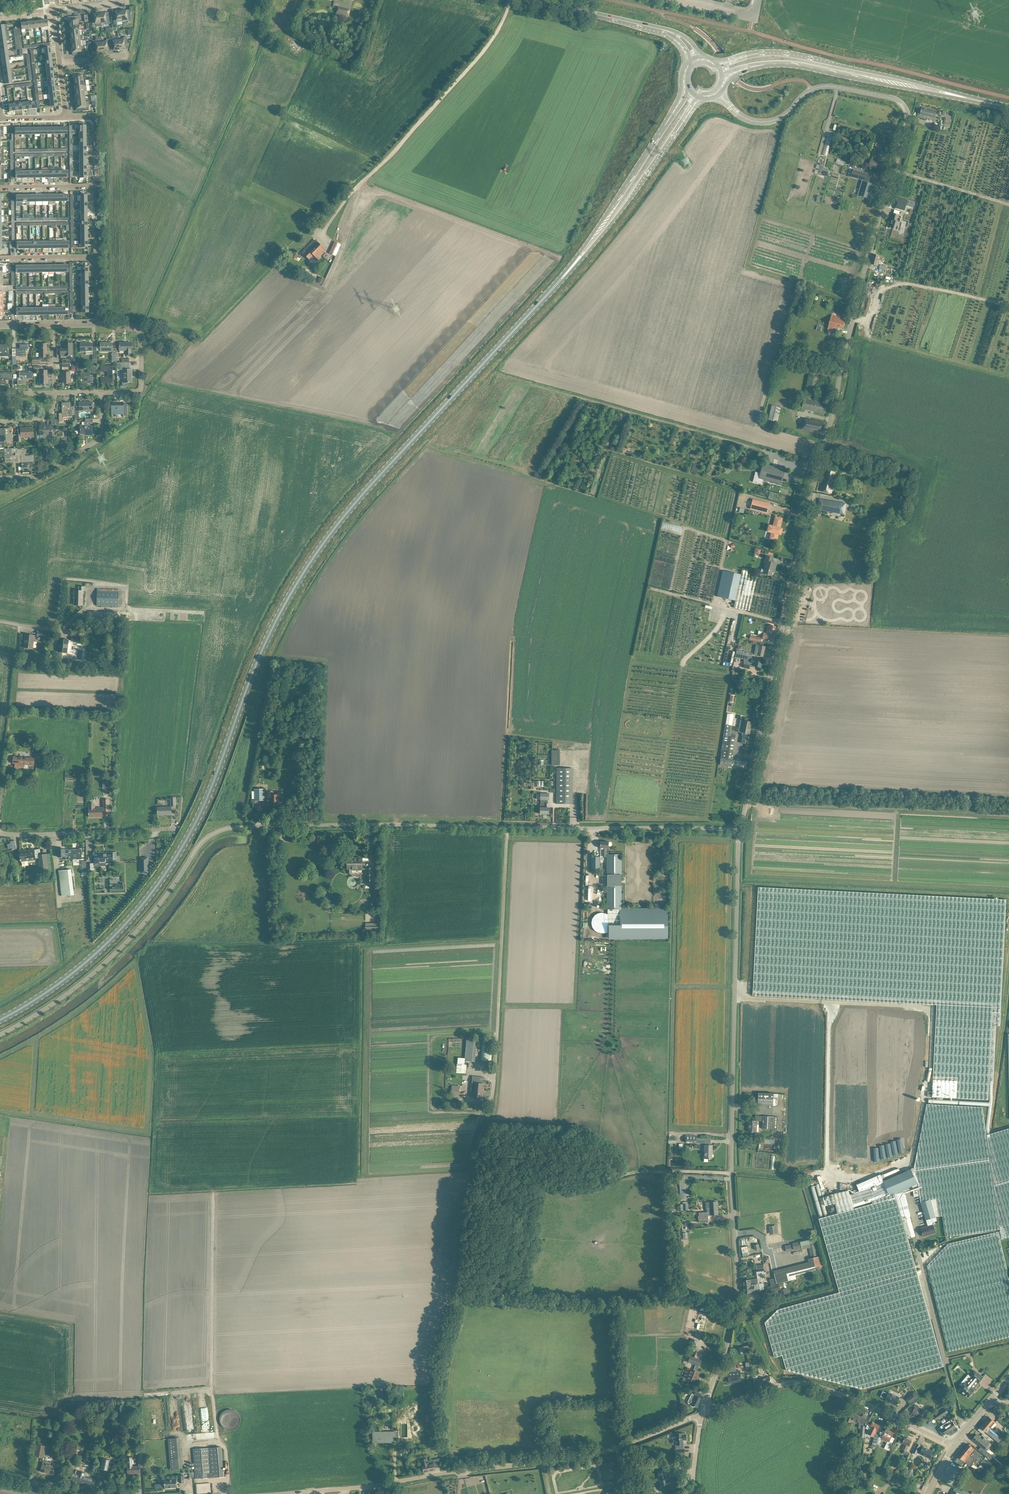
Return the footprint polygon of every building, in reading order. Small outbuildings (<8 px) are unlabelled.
[(291,2),(288,9),(294,11),(298,0),(287,0),(291,2)] [(338,7),(336,14),(349,17),(350,10),(338,7)] [(117,22),(122,22),(121,11),(115,12),(116,12),(116,17),(113,18),(114,24),(117,24),(117,22)] [(121,11),(122,22),(128,21),(128,22),(131,22),(131,16),(128,16),(127,11),(121,11)] [(100,14),(101,24),(107,24),(107,25),(110,25),(109,18),(106,19),(106,14),(106,13),(100,14)] [(96,25),(101,24),(100,14),(94,15),(95,15),(95,20),(92,20),(93,27),(96,26),(96,25)] [(69,26),(78,25),(78,19),(80,19),(80,16),(74,16),(74,19),(69,20),(69,26)] [(118,39),(120,50),(126,49),(125,49),(125,44),(128,43),(127,37),(124,37),(124,39),(118,39)] [(108,46),(110,45),(110,39),(107,39),(107,41),(101,41),(103,52),(108,51),(108,46)] [(120,50),(118,39),(113,40),(113,39),(110,39),(110,45),(114,45),(114,50),(120,50)] [(103,52),(101,41),(96,42),(96,41),(92,41),(93,47),(96,47),(97,52),(103,52)] [(81,46),(72,47),(73,53),(78,52),(78,55),(85,54),(84,51),(82,51),(81,46)] [(84,72),(78,72),(78,75),(73,76),(73,82),(87,80),(86,75),(84,75),(84,72)] [(89,102),(85,102),(76,103),(77,109),(82,108),(82,111),(89,110),(88,107),(89,107),(89,102)] [(869,114),(884,119),(886,110),(871,106),(869,114)] [(923,118),(935,121),(937,112),(922,108),(921,113),(919,113),(918,114),(918,116),(918,117),(923,118)] [(884,145),(879,144),(876,143),(875,147),(880,149),(879,151),(877,156),(873,155),(872,160),(871,160),(869,167),(876,169),(878,162),(876,161),(876,160),(883,162),(885,153),(882,152),(882,149),(883,150),(884,145)] [(858,195),(868,198),(869,193),(870,193),(871,189),(870,189),(872,184),(868,183),(869,182),(871,175),(853,170),(851,177),(862,180),(858,195)] [(899,197),(896,208),(905,210),(906,205),(913,207),(915,202),(908,200),(908,199),(899,197)] [(895,229),(898,230),(900,231),(902,223),(900,222),(897,221),(899,215),(898,215),(894,213),(891,221),(892,221),(890,228),(895,229)] [(309,259),(313,255),(318,259),(326,250),(315,240),(307,249),(303,253),(309,259)] [(341,244),(335,241),(329,254),(335,256),(341,244)] [(881,256),(873,254),(871,264),(878,266),(879,261),(882,261),(883,257),(881,256)] [(843,318),(840,318),(839,317),(832,315),(828,331),(833,332),(834,328),(838,329),(838,327),(844,328),(846,320),(843,320),(843,318)] [(119,343),(120,348),(120,351),(126,351),(126,355),(131,355),(131,351),(132,351),(131,342),(127,342),(127,344),(124,344),(124,343),(119,343)] [(73,350),(73,348),(73,343),(65,344),(65,348),(61,348),(61,356),(70,355),(70,350),(73,350)] [(80,343),(81,352),(86,352),(86,354),(92,353),(92,343),(80,343)] [(113,352),(113,348),(112,343),(100,343),(101,350),(106,350),(106,352),(113,352)] [(28,351),(28,349),(28,344),(19,344),(20,350),(16,350),(16,349),(12,349),(12,356),(26,356),(26,351),(28,351)] [(132,369),(130,369),(129,362),(122,363),(117,363),(117,370),(123,370),(123,374),(124,374),(124,382),(132,382),(132,376),(132,369)] [(113,383),(113,378),(113,366),(100,366),(100,371),(107,371),(107,378),(105,378),(105,376),(101,376),(101,383),(113,383)] [(32,380),(32,372),(32,367),(29,367),(29,372),(19,372),(19,378),(17,378),(17,384),(25,384),(25,379),(32,379),(32,380)] [(12,375),(12,372),(0,373),(0,385),(5,385),(5,379),(12,379),(12,380),(12,375)] [(70,372),(66,372),(61,372),(61,376),(63,376),(63,384),(71,383),(70,372)] [(93,383),(93,378),(93,374),(88,374),(88,375),(81,375),(81,378),(81,383),(86,383),(89,383),(93,383)] [(820,378),(815,376),(809,375),(802,409),(825,414),(827,404),(814,401),(820,378)] [(59,413),(59,418),(59,422),(64,422),(64,417),(69,417),(72,417),(72,415),(72,406),(71,407),(71,402),(62,402),(62,413),(59,413)] [(79,402),(80,407),(80,410),(92,410),(92,402),(86,403),(86,402),(79,402)] [(124,410),(124,404),(124,402),(123,402),(123,403),(112,403),(112,402),(112,418),(112,414),(123,414),(123,418),(124,418),(124,412),(127,412),(127,410),(124,410)] [(781,407),(772,405),(769,420),(778,422),(781,407)] [(93,418),(88,419),(85,419),(85,422),(85,426),(80,426),(80,434),(88,434),(88,435),(93,435),(93,418)] [(822,435),(825,423),(804,419),(803,425),(800,425),(799,430),(822,435)] [(56,430),(56,425),(56,420),(51,420),(52,426),(45,426),(40,426),(40,435),(52,435),(51,430),(56,430)] [(32,437),(32,433),(32,428),(27,428),(20,429),(20,428),(20,434),(16,434),(17,442),(20,442),(20,437),(28,436),(28,437),(32,437)] [(12,434),(11,429),(0,429),(0,431),(1,441),(6,441),(6,439),(12,439),(12,434)] [(4,463),(13,462),(13,463),(17,463),(17,450),(17,448),(11,449),(11,448),(4,449),(4,457),(5,462),(4,462),(4,463)] [(17,450),(17,463),(18,463),(18,462),(22,462),(22,468),(29,468),(29,465),(29,464),(29,463),(30,462),(30,463),(34,463),(33,458),(33,456),(25,456),(24,453),(21,453),(21,449),(17,450)] [(755,472),(753,482),(758,483),(762,484),(763,480),(776,483),(781,484),(785,470),(780,469),(763,464),(760,473),(755,472)] [(835,472),(832,472),(827,470),(824,484),(823,483),(821,491),(831,494),(834,483),(835,483),(835,481),(833,481),(835,472)] [(780,499),(782,493),(773,490),(772,496),(780,499)] [(834,507),(835,502),(819,499),(817,510),(833,513),(834,511),(839,512),(839,513),(844,514),(846,504),(840,503),(839,507),(834,507)] [(752,500),(750,508),(767,513),(769,504),(752,500)] [(769,538),(768,542),(773,544),(775,545),(777,541),(778,541),(779,537),(778,536),(780,529),(773,526),(771,534),(766,532),(764,537),(769,538)] [(761,573),(763,574),(766,575),(771,576),(773,568),(775,569),(776,564),(771,563),(773,558),(768,556),(766,556),(765,561),(766,561),(764,568),(763,568),(761,569),(760,572),(761,573)] [(717,597),(735,601),(733,608),(749,611),(749,612),(774,617),(782,582),(756,577),(757,576),(747,574),(748,571),(742,570),(741,575),(722,571),(717,597)] [(75,591),(74,605),(83,605),(85,605),(85,597),(83,597),(83,591),(85,591),(85,587),(79,587),(79,591),(75,591)] [(97,591),(97,606),(119,606),(119,591),(100,591),(100,589),(97,589),(97,591)] [(776,627),(771,625),(768,625),(766,633),(764,632),(762,639),(765,640),(767,641),(772,642),(776,627)] [(33,648),(34,640),(34,635),(25,634),(24,647),(33,648)] [(60,639),(59,644),(58,652),(67,653),(69,640),(60,639)] [(757,642),(749,640),(749,641),(751,641),(751,644),(752,644),(756,645),(754,655),(758,656),(763,657),(765,647),(760,646),(757,645),(757,642)] [(752,657),(746,655),(736,653),(735,658),(743,659),(744,661),(744,662),(745,662),(743,668),(749,669),(750,665),(760,668),(762,661),(755,659),(751,659),(752,657)] [(720,764),(719,765),(731,767),(732,760),(732,759),(735,738),(730,737),(731,730),(732,726),(732,723),(733,714),(727,713),(726,722),(720,764)] [(732,726),(731,730),(738,731),(744,733),(742,743),(747,744),(749,734),(750,727),(751,726),(752,724),(751,723),(751,722),(749,722),(750,718),(745,717),(744,721),(740,720),(738,727),(732,726)] [(560,765),(560,750),(551,751),(551,765),(560,765)] [(35,758),(13,756),(13,763),(15,764),(15,767),(24,768),(25,765),(34,765),(35,758)] [(572,804),(572,788),(572,768),(556,768),(556,804),(572,804)] [(254,789),(254,801),(264,801),(264,789),(254,789)] [(278,795),(270,795),(271,805),(278,805),(278,801),(282,801),(282,792),(278,792),(278,795)] [(540,803),(540,809),(540,814),(548,814),(549,808),(548,808),(548,803),(548,800),(549,800),(549,794),(540,793),(540,800),(540,803)] [(102,808),(95,808),(95,803),(89,803),(89,813),(88,813),(88,814),(89,814),(89,817),(102,817),(102,813),(102,808)] [(171,815),(171,810),(171,807),(157,807),(158,811),(157,811),(157,812),(158,812),(158,815),(171,815)] [(608,842),(600,842),(600,847),(600,848),(603,848),(604,848),(605,848),(605,857),(608,857),(609,857),(609,855),(608,848),(608,846),(611,846),(611,845),(611,843),(611,842),(608,842)] [(36,860),(35,854),(34,849),(20,851),(21,861),(36,860)] [(58,849),(58,854),(58,857),(65,857),(70,857),(70,853),(65,853),(65,849),(58,849)] [(113,859),(114,859),(117,858),(117,852),(113,852),(113,854),(104,854),(104,853),(93,853),(94,853),(94,858),(95,864),(95,866),(106,866),(106,864),(113,863),(113,859)] [(48,868),(47,859),(46,854),(39,855),(40,869),(48,868)] [(609,857),(608,857),(608,909),(620,909),(620,855),(609,855),(609,857)] [(141,858),(140,863),(141,871),(149,871),(148,857),(145,857),(145,858),(141,858)] [(600,857),(591,857),(591,872),(600,872),(600,862),(600,857)] [(362,869),(362,863),(362,858),(347,859),(347,873),(348,873),(348,874),(349,874),(350,874),(351,874),(352,873),(352,869),(362,869)] [(59,871),(60,880),(57,880),(58,885),(60,884),(61,896),(74,895),(72,870),(59,871)] [(1007,900),(763,887),(758,887),(753,995),(937,1005),(932,1097),(988,1099),(989,1084),(994,1084),(996,1026),(1000,1026),(1007,900)] [(590,918),(588,921),(589,924),(589,926),(590,928),(591,929),(592,931),(595,932),(598,932),(599,932),(599,936),(667,935),(668,909),(620,909),(608,909),(600,909),(599,916),(596,916),(593,916),(590,918)] [(874,1024),(873,1039),(885,1039),(886,1024),(874,1024)] [(466,1040),(464,1060),(475,1061),(477,1041),(466,1040)] [(492,1061),(493,1046),(482,1045),(481,1060),(492,1061)] [(457,1063),(457,1066),(459,1066),(459,1072),(466,1073),(467,1064),(464,1064),(465,1057),(458,1057),(457,1063)] [(484,1077),(479,1077),(472,1076),(471,1091),(475,1092),(474,1098),(482,1099),(484,1083),(483,1083),(484,1077)] [(451,1096),(459,1096),(460,1086),(452,1085),(451,1096)] [(774,1106),(774,1103),(774,1094),(759,1093),(758,1105),(774,1106)] [(915,1236),(910,1217),(910,1216),(903,1191),(912,1187),(913,1188),(914,1197),(920,1196),(921,1203),(926,1220),(928,1227),(921,1229),(924,1237),(936,1233),(932,1222),(937,1221),(936,1217),(940,1217),(943,1216),(945,1237),(1000,1229),(1000,1231),(948,1243),(927,1265),(948,1350),(1008,1335),(1008,1276),(1000,1240),(1008,1237),(1008,1131),(986,1137),(983,1110),(927,1106),(914,1169),(883,1182),(882,1180),(885,1178),(884,1175),(881,1176),(880,1175),(857,1186),(860,1192),(850,1195),(849,1191),(823,1198),(826,1206),(835,1203),(838,1214),(819,1219),(840,1291),(778,1308),(765,1321),(775,1355),(782,1353),(787,1368),(863,1385),(944,1364),(916,1264),(916,1265),(908,1238),(915,1236)] [(763,1116),(762,1128),(778,1129),(778,1117),(763,1116)] [(757,1121),(753,1121),(748,1120),(748,1125),(749,1125),(749,1127),(749,1132),(757,1132),(757,1121)] [(709,1202),(710,1210),(708,1210),(707,1211),(707,1212),(699,1212),(699,1216),(698,1216),(698,1219),(708,1219),(708,1215),(710,1215),(718,1215),(717,1202),(709,1202)] [(780,1223),(772,1224),(773,1232),(781,1232),(780,1223)] [(810,1244),(816,1243),(815,1238),(800,1241),(802,1248),(802,1249),(809,1248),(811,1257),(818,1256),(816,1244),(810,1245),(810,1244)] [(792,1243),(794,1250),(802,1249),(800,1241),(792,1243)] [(809,1262),(774,1271),(774,1274),(777,1284),(788,1281),(796,1279),(795,1276),(795,1275),(816,1269),(824,1267),(821,1256),(813,1258),(808,1259),(809,1262)] [(751,1286),(744,1287),(745,1293),(752,1292),(760,1291),(759,1278),(764,1278),(763,1276),(765,1276),(765,1271),(757,1273),(757,1279),(758,1279),(758,1284),(756,1284),(751,1284),(751,1286)] [(743,1281),(744,1287),(751,1286),(751,1284),(756,1284),(758,1284),(758,1279),(757,1279),(743,1281)] [(767,1293),(780,1289),(782,1294),(788,1293),(785,1282),(783,1283),(766,1288),(767,1293)] [(757,1292),(753,1293),(748,1294),(748,1295),(744,1296),(745,1301),(750,1300),(750,1301),(758,1299),(757,1292)] [(753,1350),(751,1344),(739,1348),(741,1354),(753,1350)] [(990,1357),(987,1360),(991,1364),(993,1362),(998,1366),(1006,1358),(1000,1353),(994,1360),(990,1357)] [(701,1360),(690,1356),(688,1362),(695,1364),(693,1370),(687,1368),(683,1379),(685,1380),(683,1384),(690,1386),(692,1382),(693,1382),(695,1383),(697,1378),(696,1378),(697,1376),(698,1377),(700,1373),(697,1371),(699,1366),(701,1360)] [(728,1372),(729,1382),(741,1381),(740,1371),(736,1371),(736,1369),(729,1369),(729,1372),(728,1372)] [(971,1390),(973,1389),(978,1383),(983,1377),(975,1371),(971,1377),(972,1377),(967,1384),(963,1381),(960,1384),(962,1386),(959,1390),(964,1394),(968,1397),(969,1396),(970,1396),(972,1394),(972,1393),(973,1392),(971,1390)] [(772,1384),(770,1379),(770,1376),(757,1380),(756,1376),(753,1377),(754,1381),(755,1385),(758,1384),(759,1387),(772,1384)] [(695,1391),(694,1394),(692,1393),(688,1401),(688,1402),(688,1403),(689,1404),(690,1405),(691,1405),(697,1407),(701,1398),(700,1398),(702,1394),(695,1391)] [(913,1392),(905,1397),(908,1401),(910,1404),(920,1396),(916,1391),(913,1393),(913,1392)] [(885,1400),(896,1405),(899,1397),(889,1392),(885,1400)] [(915,1407),(915,1409),(912,1413),(920,1417),(924,1419),(928,1412),(923,1409),(923,1410),(918,1408),(919,1406),(915,1404),(914,1407),(915,1407)] [(948,1413),(945,1409),(934,1416),(936,1420),(948,1413)] [(850,1413),(848,1417),(846,1421),(850,1423),(852,1420),(856,1422),(857,1420),(861,1423),(860,1425),(860,1437),(864,1437),(865,1426),(863,1425),(867,1417),(863,1415),(862,1417),(855,1413),(854,1414),(850,1413)] [(1005,1426),(1008,1423),(1001,1416),(998,1419),(1005,1426)] [(989,1417),(984,1423),(990,1428),(992,1426),(995,1422),(989,1417)] [(951,1419),(940,1426),(945,1434),(948,1432),(950,1435),(958,1430),(956,1426),(958,1425),(954,1420),(953,1421),(951,1419)] [(866,1428),(870,1430),(868,1433),(868,1434),(874,1437),(872,1445),(877,1446),(877,1444),(879,1437),(879,1436),(876,1434),(878,1430),(878,1429),(881,1424),(878,1423),(878,1424),(873,1422),(871,1425),(868,1423),(866,1428)] [(981,1427),(978,1430),(983,1434),(985,1431),(987,1432),(989,1430),(990,1428),(984,1423),(983,1424),(980,1427),(981,1427)] [(879,1437),(877,1444),(879,1445),(882,1439),(887,1442),(885,1447),(884,1448),(889,1451),(889,1450),(891,1451),(892,1449),(890,1448),(893,1443),(895,1438),(892,1437),(894,1432),(886,1429),(885,1431),(883,1430),(881,1435),(880,1437),(879,1438),(879,1437)] [(398,1436),(398,1432),(373,1432),(373,1442),(388,1442),(388,1440),(391,1440),(391,1442),(396,1441),(396,1436),(398,1436)] [(991,1436),(997,1441),(999,1438),(1000,1437),(994,1432),(993,1433),(991,1436)] [(675,1454),(684,1453),(684,1449),(683,1449),(683,1444),(683,1440),(686,1440),(685,1434),(683,1434),(683,1433),(675,1434),(672,1434),(673,1444),(675,1444),(675,1445),(676,1445),(676,1449),(675,1449),(675,1454)] [(976,1434),(972,1439),(976,1443),(981,1447),(978,1450),(983,1454),(986,1451),(987,1451),(988,1449),(986,1447),(990,1443),(984,1438),(983,1439),(980,1437),(976,1434)] [(905,1437),(905,1438),(901,1437),(898,1442),(902,1444),(903,1443),(905,1444),(902,1449),(904,1450),(903,1453),(907,1455),(906,1457),(909,1459),(911,1454),(906,1451),(909,1446),(912,1441),(911,1441),(912,1439),(910,1438),(909,1439),(905,1437)] [(180,1438),(178,1438),(168,1439),(171,1469),(183,1468),(180,1438)] [(920,1453),(930,1458),(933,1451),(923,1446),(923,1447),(920,1446),(921,1445),(917,1443),(913,1452),(916,1454),(917,1452),(920,1453)] [(44,1458),(46,1446),(37,1444),(34,1456),(44,1458)] [(955,1460),(954,1460),(961,1466),(965,1462),(970,1466),(972,1464),(974,1466),(977,1462),(975,1460),(970,1456),(971,1455),(975,1450),(973,1448),(968,1444),(958,1456),(958,1457),(955,1460)] [(223,1477),(221,1447),(193,1449),(195,1479),(223,1477)] [(986,1451),(983,1454),(991,1460),(994,1456),(987,1451),(986,1451)] [(127,1458),(128,1469),(128,1474),(140,1473),(140,1470),(140,1469),(139,1466),(132,1466),(132,1457),(127,1458)] [(110,1460),(103,1458),(101,1469),(107,1470),(108,1465),(112,1465),(112,1462),(109,1462),(110,1460)] [(429,1462),(428,1463),(427,1458),(421,1460),(423,1472),(435,1470),(433,1463),(429,1464),(429,1462)] [(47,1461),(43,1460),(41,1471),(53,1474),(55,1463),(47,1461)] [(667,1479),(667,1478),(666,1478),(664,1470),(658,1471),(661,1490),(667,1489),(667,1486),(680,1484),(679,1477),(667,1479)] [(82,1481),(83,1482),(91,1484),(93,1478),(85,1476),(86,1473),(78,1471),(77,1474),(73,1472),(71,1479),(79,1482),(80,1479),(83,1480),(82,1481)] [(164,1479),(165,1488),(177,1487),(177,1482),(179,1482),(184,1482),(184,1475),(179,1475),(179,1479),(177,1479),(176,1479),(164,1479)]
